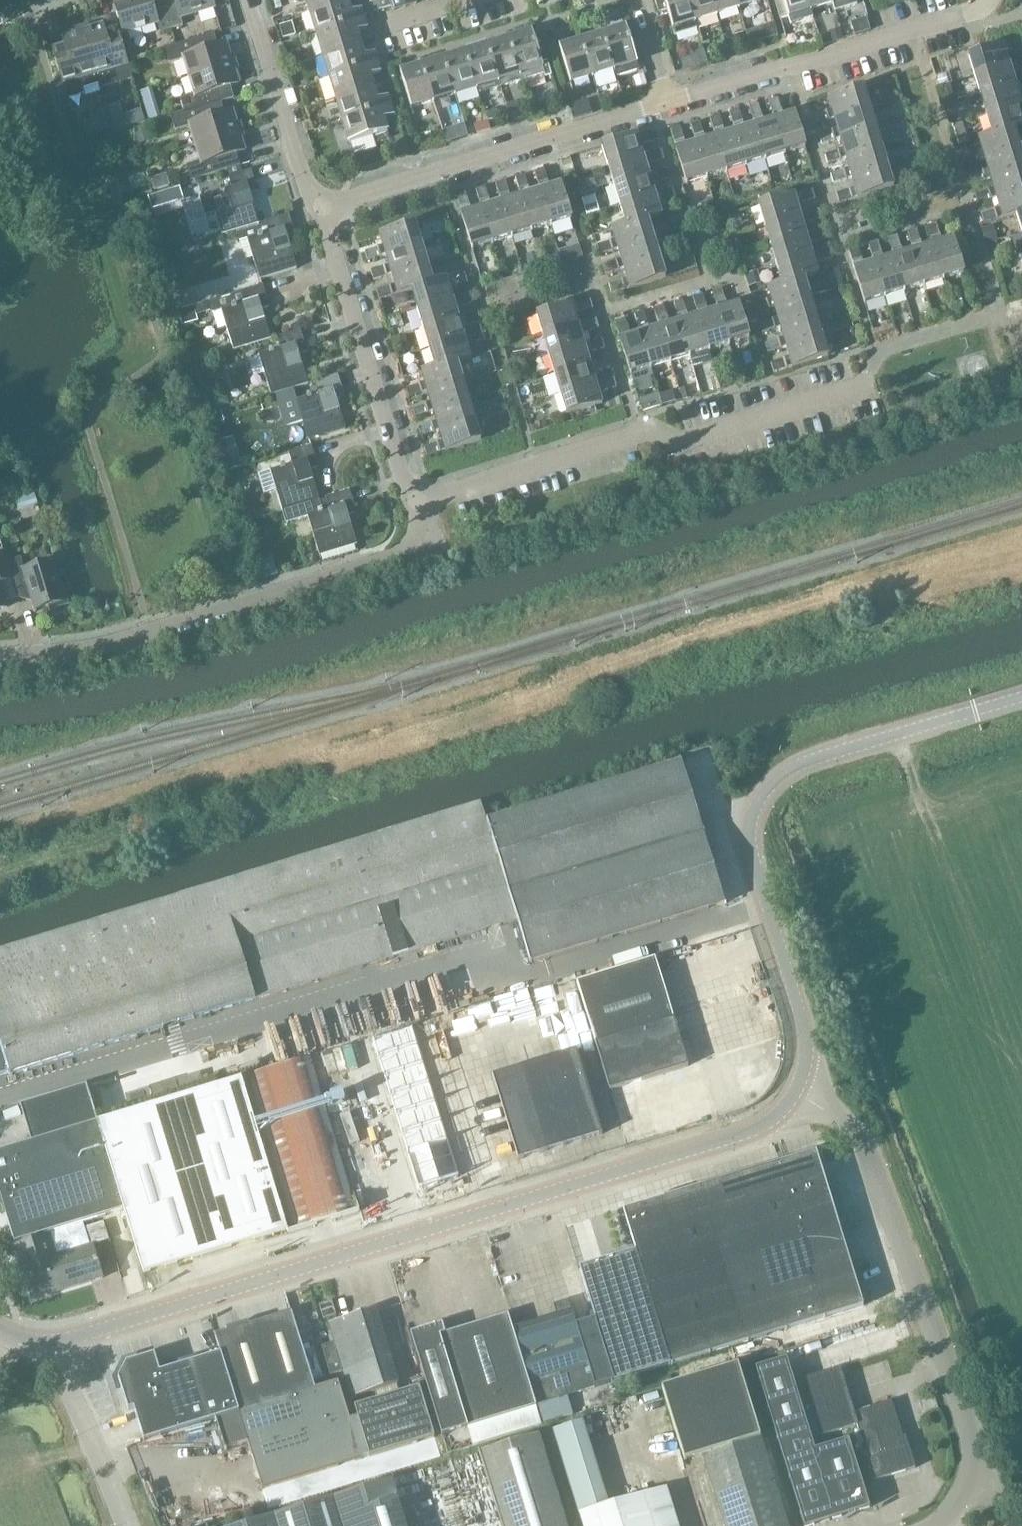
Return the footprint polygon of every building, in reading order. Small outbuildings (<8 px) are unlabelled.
[(163,2),(153,5),(151,0),(131,0),(131,1),(115,5),(122,31),(157,21),(160,31),(170,27),(163,2)] [(163,2),(170,27),(182,24),(180,16),(214,6),(212,0),(170,0),(163,2)] [(309,11),(344,0),(306,0),(309,11)] [(316,32),(364,18),(361,8),(350,11),(347,0),(344,0),(309,11),(316,32)] [(402,0),(377,0),(371,2),(373,10),(392,5),(393,10),(404,6),(402,0)] [(659,13),(668,11),(675,35),(698,28),(696,22),(689,0),(655,0),(659,13)] [(696,22),(717,15),(713,0),(689,0),(696,22)] [(717,15),(739,9),(737,0),(713,0),(717,15)] [(739,9),(762,2),(761,0),(737,0),(739,9)] [(789,17),(812,10),(809,0),(784,0),(789,17)] [(812,10),(834,4),(833,0),(809,0),(812,10)] [(834,4),(836,11),(858,4),(857,0),(833,0),(834,4)] [(868,17),(849,22),(853,34),(871,28),(868,17)] [(316,32),(323,54),(360,43),(357,31),(367,28),(364,18),(316,32)] [(275,26),(280,39),(296,33),(291,20),(275,26)] [(99,88),(132,77),(117,28),(105,32),(102,24),(81,30),(99,88)] [(627,28),(604,34),(615,69),(617,77),(639,70),(627,28)] [(53,48),(68,97),(80,94),(85,96),(100,92),(99,88),(81,30),(62,36),(65,44),(53,48)] [(509,40),(521,80),(522,82),(543,75),(544,78),(550,76),(546,62),(540,64),(537,53),(543,51),(538,35),(532,37),(531,33),(509,40)] [(184,59),(189,75),(232,62),(226,42),(217,45),(214,34),(164,48),(169,63),(184,59)] [(604,34),(583,41),(593,76),(594,76),(598,87),(617,81),(614,70),(615,69),(604,34)] [(499,87),(521,80),(509,40),(488,46),(497,81),(499,87)] [(583,41),(560,48),(571,83),(593,76),(583,41)] [(969,57),(975,77),(1010,66),(1007,56),(1021,52),(1021,41),(1003,46),(991,50),(969,57)] [(323,54),(329,76),(377,61),(374,52),(364,55),(360,43),(323,54)] [(466,53),(476,87),(478,93),(499,87),(497,81),(488,46),(466,53)] [(466,53),(444,59),(455,94),(476,87),(466,53)] [(444,59),(422,66),(433,100),(455,94),(444,59)] [(329,76),(336,97),(373,86),(369,74),(380,71),(377,61),(329,76)] [(189,75),(194,94),(180,98),(184,111),(184,112),(220,101),(233,97),(229,85),(238,83),(232,62),(189,75)] [(975,77),(981,97),(1016,86),(1013,76),(1021,73),(1021,62),(1010,66),(975,77)] [(433,100),(422,66),(401,72),(411,107),(433,100)] [(981,97),(987,116),(1021,105),(1019,96),(1021,95),(1021,84),(1016,86),(981,97)] [(336,97),(342,119),(390,105),(387,95),(377,98),(373,86),(336,97)] [(147,88),(139,91),(145,111),(153,108),(147,88)] [(832,111),(814,117),(816,124),(817,126),(835,120),(870,110),(864,89),(829,100),(832,111)] [(778,99),(769,101),(775,120),(785,155),(805,149),(795,114),(784,117),(778,99)] [(171,115),(175,130),(190,125),(195,143),(238,130),(232,110),(223,112),(220,101),(184,112),(184,111),(171,115)] [(759,104),(750,107),(756,126),(766,161),(785,155),(775,120),(765,123),(759,104)] [(390,105),(342,119),(349,142),(371,136),(373,142),(389,138),(383,118),(393,115),(390,105)] [(987,116),(993,135),(1014,129),(1021,126),(1021,105),(987,116)] [(740,110),(730,113),(736,132),(746,167),(766,161),(756,126),(755,126),(745,129),(740,110)] [(838,131),(820,136),(822,143),(822,145),(841,140),(876,129),(870,110),(835,120),(838,131)] [(144,121),(141,111),(131,114),(134,124),(144,121)] [(720,116),(711,119),(716,137),(716,138),(726,173),(746,167),(736,132),(726,135),(720,116)] [(475,125),(477,134),(491,130),(488,121),(475,125)] [(700,122),(691,125),(697,143),(697,144),(707,179),(726,173),(716,138),(716,137),(706,140),(700,122)] [(81,124),(70,128),(74,142),(85,138),(81,124)] [(464,124),(458,126),(461,138),(468,136),(464,124)] [(681,128),(671,131),(687,185),(707,179),(697,144),(697,143),(687,146),(681,128)] [(844,150),(826,155),(828,163),(828,164),(847,159),(882,148),(876,129),(841,140),(844,150)] [(982,150),(964,156),(967,165),(985,159),(1020,149),(1014,129),(993,135),(979,139),(982,150)] [(238,130),(195,143),(201,161),(186,166),(190,180),(240,165),(236,153),(244,150),(238,130)] [(656,130),(602,147),(609,167),(644,157),(641,147),(660,141),(656,130)] [(850,169),(831,174),(834,182),(834,184),(852,178),(887,168),(882,148),(847,159),(850,169)] [(970,176),(973,185),(991,179),(1021,170),(1021,154),(1020,149),(985,159),(988,170),(970,176)] [(644,157),(609,167),(614,187),(650,176),(647,166),(665,160),(662,151),(644,157)] [(855,188),(837,194),(840,202),(840,204),(893,187),(887,168),(852,178),(855,188)] [(228,176),(231,187),(199,196),(205,215),(214,212),(221,233),(258,222),(249,193),(257,190),(251,169),(228,176)] [(545,170),(536,173),(541,190),(542,193),(552,225),(573,219),(562,184),(550,187),(545,170)] [(650,176),(614,187),(620,206),(656,195),(653,185),(671,180),(668,170),(650,176)] [(976,195),(979,204),(997,199),(1021,191),(1021,170),(991,179),(994,190),(976,195)] [(526,176),(516,179),(522,199),(532,231),(552,225),(542,193),(541,190),(531,193),(526,176)] [(506,182),(496,185),(502,202),(502,205),(512,237),(532,231),(522,199),(521,196),(511,199),(506,182)] [(486,188),(477,190),(483,210),(492,243),(512,237),(502,205),(502,202),(492,205),(486,188)] [(656,195),(620,206),(626,225),(648,219),(662,215),(659,204),(677,199),(674,190),(656,195)] [(813,190),(759,206),(765,226),(800,215),(797,205),(816,199),(813,190)] [(982,215),(985,224),(1017,214),(1021,213),(1021,191),(997,199),(1000,209),(982,215)] [(467,194),(457,196),(473,249),(492,243),(483,210),(482,208),(472,211),(467,194)] [(800,215),(765,226),(771,246),(806,235),(803,224),(822,219),(819,210),(800,215)] [(243,261),(252,258),(259,279),(296,267),(287,237),(295,234),(288,213),(257,223),(258,226),(235,233),(243,261)] [(616,240),(598,246),(601,255),(619,250),(654,239),(648,219),(626,225),(613,229),(616,240)] [(937,224),(929,227),(934,244),(944,280),(964,274),(964,273),(954,239),(942,242),(937,224)] [(384,245),(365,251),(368,261),(387,255),(421,245),(415,225),(381,235),(384,245)] [(806,235),(771,246),(777,265),(812,254),(809,244),(828,238),(825,229),(806,235)] [(918,230),(908,233),(914,251),(914,250),(925,286),(944,280),(934,244),(923,248),(918,230)] [(898,236),(889,239),(894,256),(905,292),(925,286),(914,250),(914,251),(903,254),(898,236)] [(622,260),(604,265),(607,275),(625,269),(660,259),(654,239),(619,250),(622,260)] [(879,242),(869,245),(874,262),(885,298),(905,292),(894,256),(884,259),(879,242)] [(390,266),(371,271),(374,281),(393,275),(427,265),(421,245),(387,255),(390,266)] [(859,248),(849,251),(854,268),(865,303),(865,304),(885,298),(874,262),(865,265),(859,248)] [(812,254),(777,265),(783,285),(804,278),(804,279),(818,275),(815,264),(834,258),(831,249),(812,254)] [(628,279),(610,285),(612,294),(631,289),(666,278),(660,259),(625,269),(628,279)] [(396,285),(377,291),(380,300),(413,290),(433,284),(427,265),(393,275),(396,285)] [(433,284),(413,290),(419,310),(455,299),(452,289),(469,283),(467,274),(433,284)] [(267,281),(268,291),(287,288),(286,278),(267,281)] [(772,299),(754,305),(757,314),(775,309),(810,298),(804,279),(804,278),(783,285),(769,289),(772,299)] [(262,284),(204,302),(206,310),(212,312),(220,309),(232,348),(269,337),(260,308),(268,306),(262,284)] [(723,289),(714,292),(719,310),(730,345),(748,339),(750,339),(739,304),(728,307),(723,289)] [(455,299),(419,310),(425,329),(461,318),(458,308),(475,303),(472,294),(455,299)] [(704,295),(694,298),(700,316),(710,351),(730,345),(719,310),(710,313),(704,295)] [(778,319),(760,324),(763,334),(781,328),(816,318),(810,298),(775,309),(778,319)] [(684,300),(675,303),(680,322),(691,357),(710,351),(700,316),(690,319),(684,300)] [(592,301),(538,317),(544,337),(579,326),(576,316),(595,310),(592,301)] [(665,307),(655,310),(660,328),(671,363),(691,357),(680,322),(670,325),(665,307)] [(461,318),(425,329),(431,349),(467,338),(464,328),(481,322),(478,313),(461,318)] [(645,313),(635,316),(641,334),(651,369),(671,363),(660,328),(651,331),(645,313)] [(784,338),(766,344),(768,353),(787,348),(822,337),(816,318),(781,328),(784,338)] [(626,319),(615,322),(621,339),(631,373),(631,375),(632,375),(634,382),(654,376),(651,369),(641,334),(631,337),(626,319)] [(579,326),(544,337),(550,356),(585,346),(581,335),(600,329),(600,327),(598,320),(579,326)] [(257,353),(269,393),(306,382),(298,353),(306,350),(300,329),(276,336),(279,347),(257,353)] [(467,338),(431,349),(436,369),(457,362),(457,363),(473,358),(470,347),(487,342),(484,333),(467,338)] [(790,358),(772,363),(774,371),(775,373),(828,357),(822,337),(787,348),(790,358)] [(585,346),(550,356),(556,376),(591,365),(587,354),(606,348),(604,340),(585,346)] [(591,365),(556,376),(562,394),(562,395),(596,385),(593,374),(612,368),(610,359),(591,365)] [(426,383),(407,389),(410,398),(429,393),(463,382),(457,363),(457,362),(436,369),(423,373),(426,383)] [(337,374),(314,380),(318,393),(296,399),(307,438),(344,428),(336,398),(344,396),(337,374)] [(596,385),(562,395),(568,415),(602,404),(599,393),(618,387),(615,379),(596,385)] [(432,403),(413,408),(416,418),(435,412),(469,402),(463,382),(429,393),(432,403)] [(438,422),(419,428),(422,437),(440,431),(475,421),(469,402),(435,412),(438,422)] [(444,442),(425,447),(428,457),(481,441),(475,421),(440,431),(444,442)] [(278,450),(300,445),(299,438),(276,442),(278,450)] [(292,464),(271,471),(283,511),(320,500),(311,470),(319,468),(312,446),(289,453),(292,464)] [(320,500),(283,511),(287,524),(309,517),(321,556),(322,556),(355,546),(357,545),(348,515),(356,513),(350,491),(320,500)] [(8,607),(1,584),(12,580),(4,552),(0,553),(0,610),(8,607)] [(33,601),(36,610),(50,606),(52,610),(70,604),(65,588),(61,590),(53,561),(25,569),(21,558),(8,562),(18,597),(33,601)] [(682,762),(487,822),(518,921),(531,963),(726,904),(682,762)] [(487,822),(485,815),(0,964),(0,1076),(10,1073),(10,1075),(256,1000),(256,1001),(518,921),(487,822)] [(656,957),(579,981),(610,1087),(689,1063),(656,957)] [(517,994),(514,976),(479,982),(484,1018),(525,1011),(523,994),(517,994)] [(412,988),(394,991),(395,996),(377,999),(381,1017),(404,1012),(403,1004),(414,1002),(412,988)] [(350,1029),(350,1037),(365,1036),(364,1007),(351,1007),(352,1029),(350,1029)] [(420,1190),(460,1178),(415,1027),(375,1039),(420,1190)] [(266,1063),(279,1061),(273,1029),(259,1032),(266,1063)] [(493,1075),(519,1159),(602,1133),(577,1049),(493,1075)] [(357,1211),(312,1056),(246,1076),(292,1230),(357,1211)] [(634,1097),(664,1088),(660,1074),(630,1083),(634,1097)] [(243,1079),(99,1122),(125,1209),(144,1272),(288,1230),(243,1079)] [(0,1151),(0,1191),(15,1242),(49,1232),(86,1220),(125,1209),(99,1122),(88,1086),(22,1106),(33,1142),(0,1151)] [(611,1088),(612,1099),(628,1098),(626,1086),(611,1088)] [(349,1155),(376,1148),(373,1138),(347,1145),(349,1155)] [(637,1251),(672,1365),(864,1306),(817,1152),(624,1211),(637,1251)] [(49,1232),(15,1242),(16,1243),(32,1299),(103,1277),(94,1245),(88,1227),(86,1220),(49,1232)] [(105,1222),(88,1227),(94,1245),(110,1240),(105,1222)] [(672,1365),(637,1251),(580,1268),(596,1320),(615,1382),(672,1365)] [(337,1316),(333,1301),(320,1305),(324,1320),(337,1316)] [(545,1424),(573,1416),(568,1396),(596,1388),(589,1365),(570,1301),(555,1306),(558,1316),(515,1329),(539,1405),(545,1424)] [(399,1384),(376,1309),(330,1323),(353,1398),(399,1384)] [(216,1336),(221,1354),(240,1413),(316,1390),(292,1313),(216,1336)] [(411,1334),(442,1436),(537,1407),(509,1315),(445,1335),(442,1324),(411,1334)] [(931,1472),(894,1352),(794,1382),(815,1450),(849,1440),(870,1508),(920,1492),(927,1487),(931,1479),(931,1472)] [(145,1442),(240,1413),(221,1354),(161,1373),(155,1355),(128,1363),(119,1379),(129,1411),(135,1409),(145,1442)] [(756,1369),(805,1525),(810,1525),(870,1508),(849,1440),(815,1450),(794,1382),(787,1359),(756,1369)] [(704,1455),(725,1525),(789,1525),(761,1437),(739,1364),(663,1387),(685,1461),(696,1458),(704,1455)] [(607,1399),(617,1396),(611,1371),(601,1374),(607,1399)] [(240,1413),(263,1489),(363,1459),(347,1409),(339,1383),(316,1390),(240,1413)] [(347,1409),(363,1459),(436,1437),(420,1387),(347,1409)] [(590,1420),(553,1427),(564,1482),(573,1481),(576,1499),(605,1493),(590,1420)] [(480,1454),(502,1523),(503,1525),(567,1525),(539,1436),(480,1454)] [(681,1457),(666,1459),(670,1486),(684,1484),(681,1457)] [(242,1525),(407,1525),(393,1479),(333,1497),(275,1515),(276,1516),(242,1525)] [(580,1513),(584,1525),(657,1525),(647,1492),(580,1513)]
